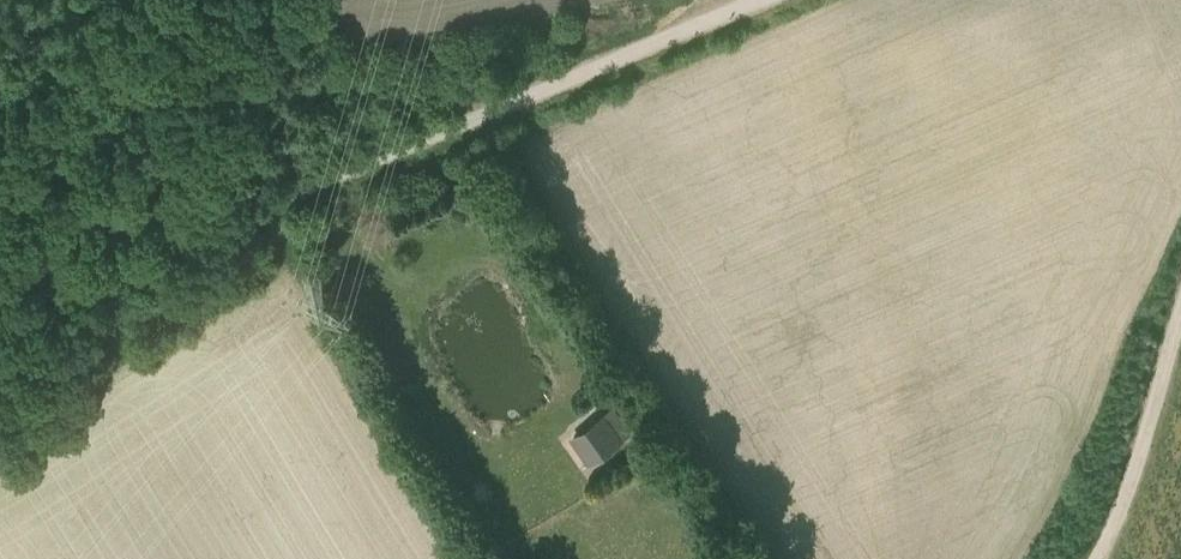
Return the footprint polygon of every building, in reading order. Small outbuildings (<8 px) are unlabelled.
[(603,415),(576,433),(593,458),(620,440),(603,415)]
